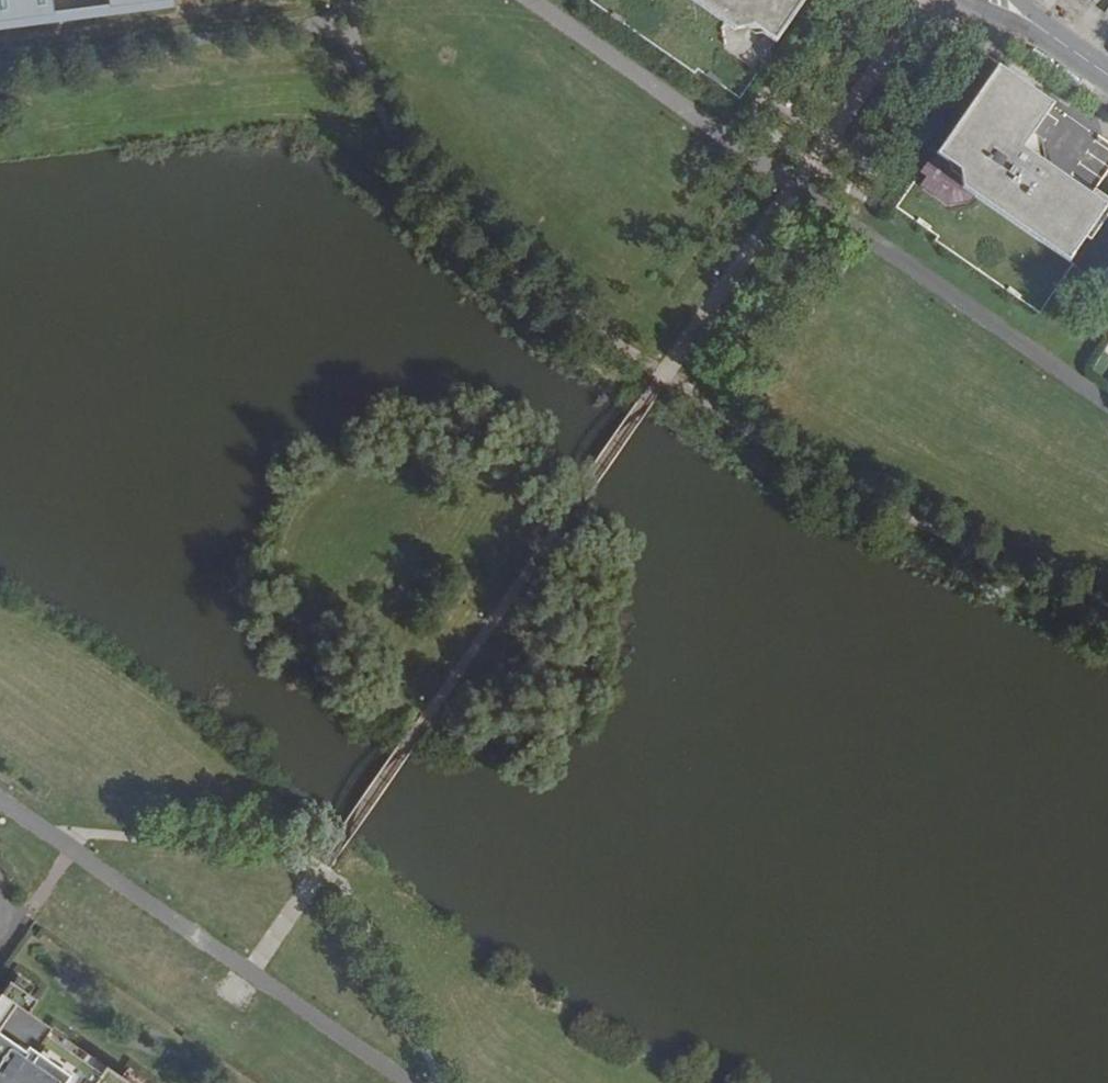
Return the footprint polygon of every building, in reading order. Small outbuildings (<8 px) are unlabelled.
[(171,3),(171,0),(0,0),(0,24),(171,3)] [(815,0),(713,0),(748,24),(765,22),(789,38),(815,0)] [(1107,217),(1107,200),(1030,147),(1061,102),(1002,61),(944,149),(962,162),(965,181),(1079,259),(1107,217)] [(106,1066),(101,1072),(49,1036),(53,1029),(29,1012),(38,1000),(11,982),(0,998),(0,1082),(131,1082),(106,1066)] [(106,1066),(53,1029),(49,1036),(101,1072),(106,1066)]
